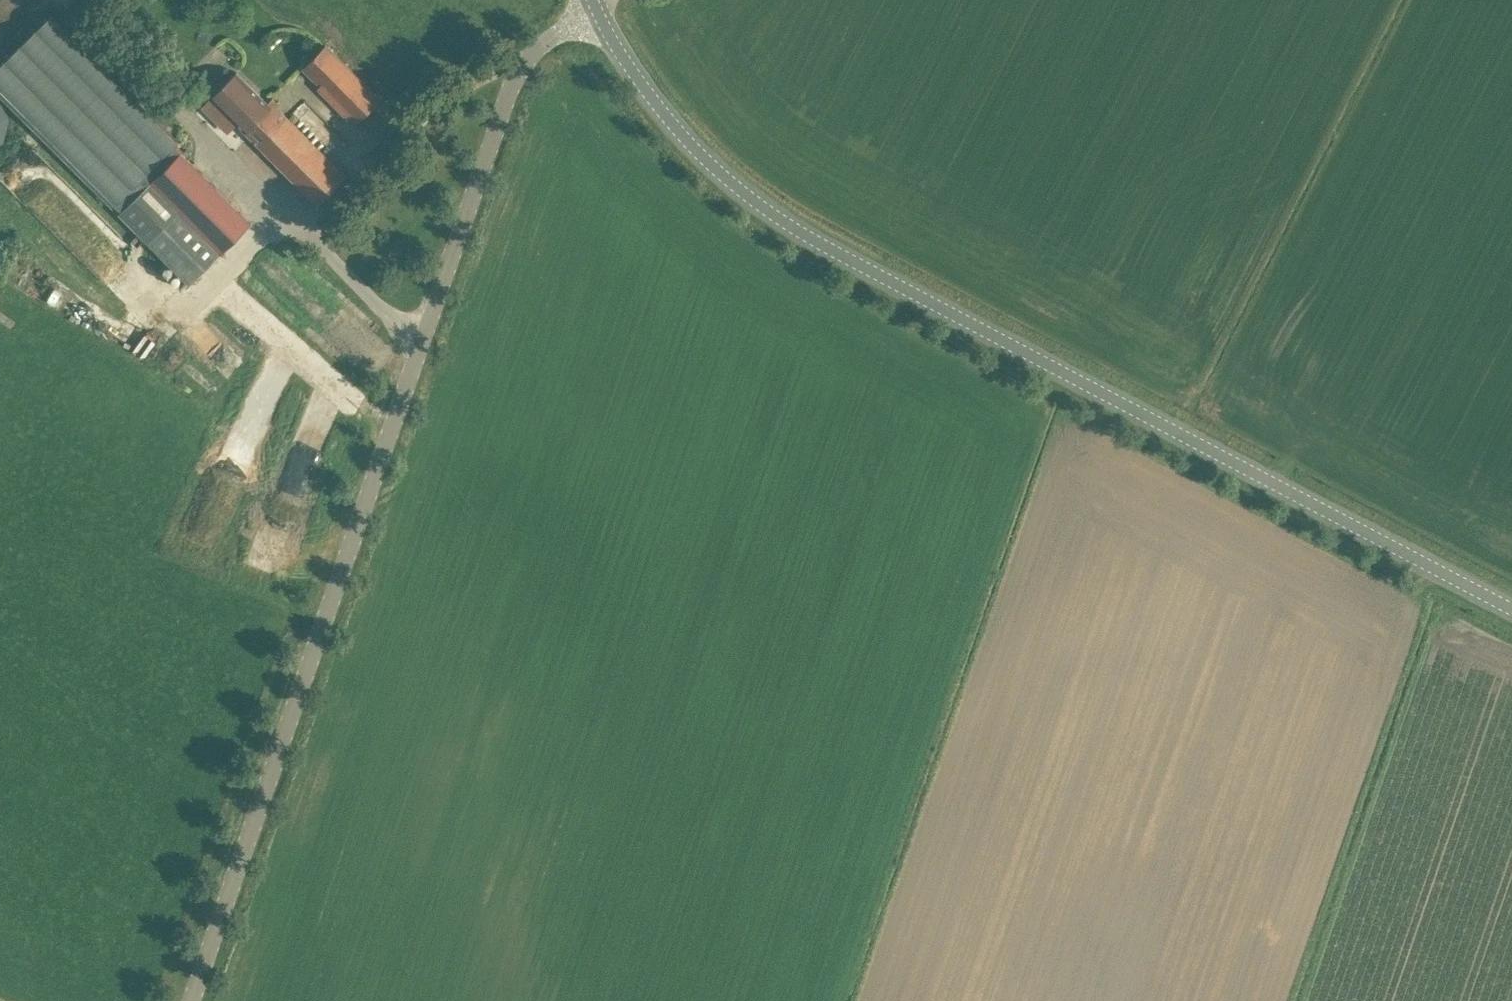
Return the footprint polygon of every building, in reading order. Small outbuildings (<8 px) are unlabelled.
[(117,219),(187,290),(251,227),(175,151),(177,148),(50,19),(0,67),(0,99),(2,102),(111,213),(114,210),(121,216),(117,219)] [(303,67),(358,122),(380,99),(326,44),(303,67)] [(431,69),(437,79),(446,73),(441,63),(431,69)] [(238,70),(211,97),(318,204),(347,176),(277,107),(280,106),(279,104),(272,97),(269,101),(238,70)] [(4,141),(10,116),(0,102),(0,143),(4,141)]
